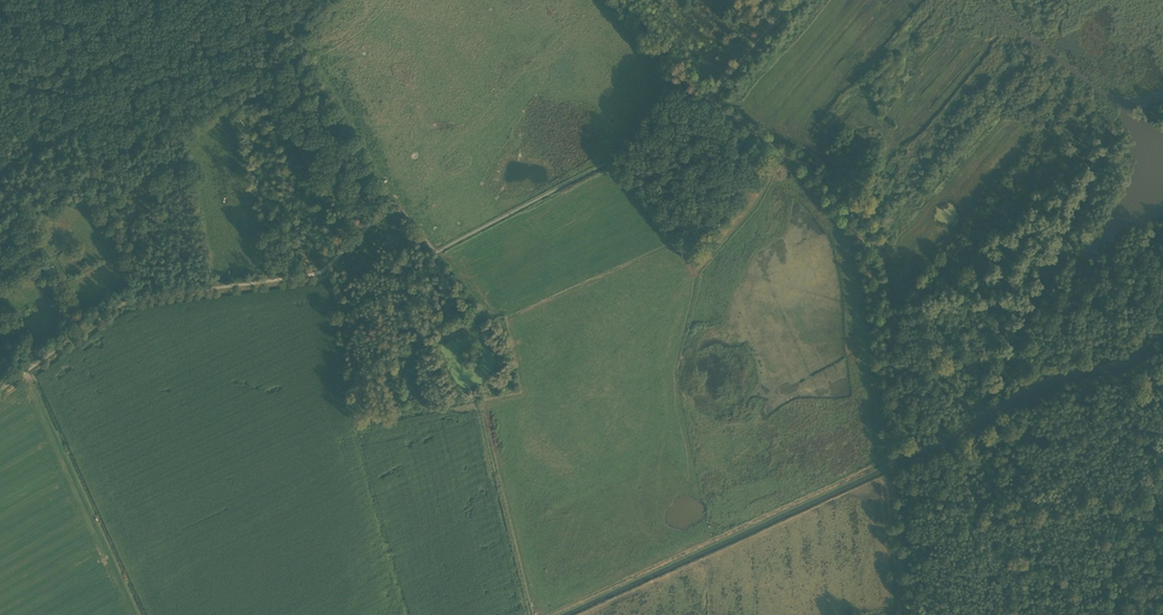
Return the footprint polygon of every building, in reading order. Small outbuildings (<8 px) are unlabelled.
[(51,273),(50,272),(55,269),(51,262),(42,266),(47,275),(51,273)]
